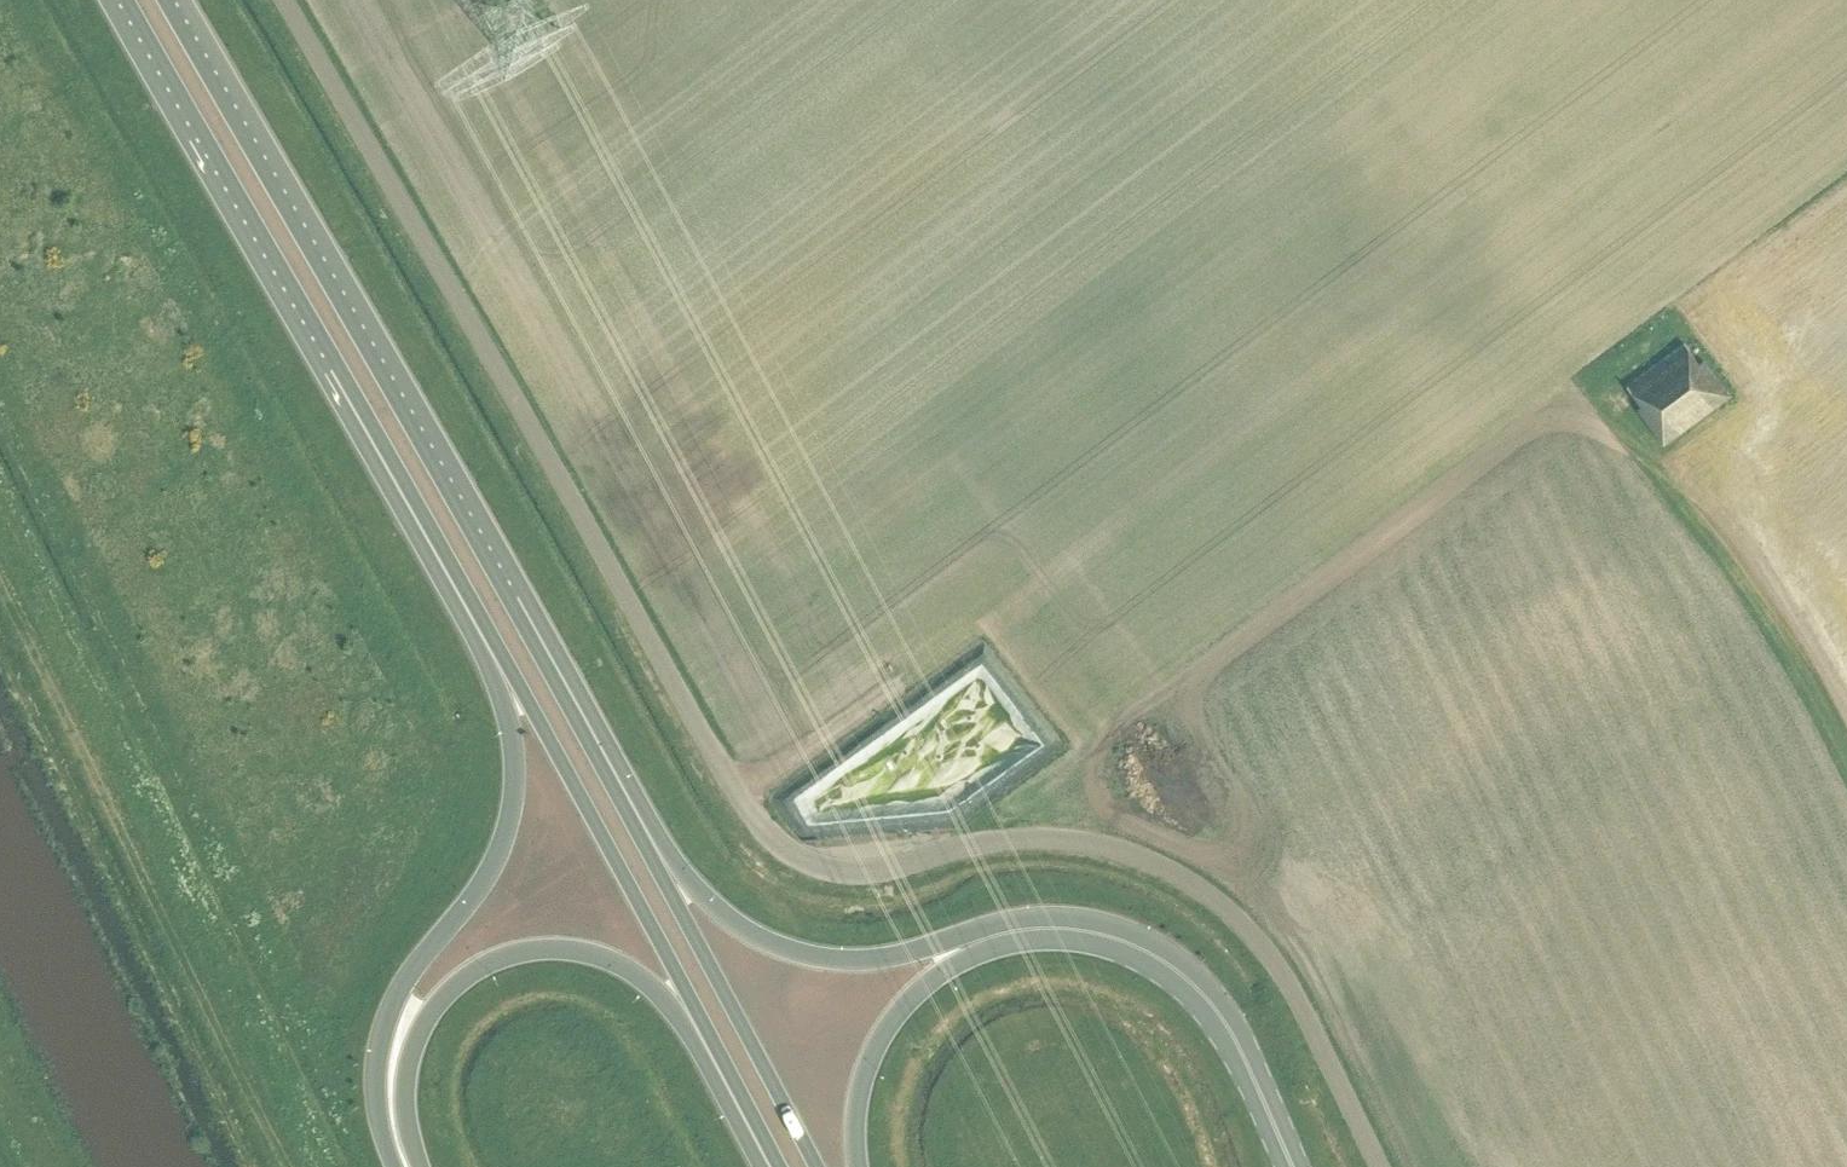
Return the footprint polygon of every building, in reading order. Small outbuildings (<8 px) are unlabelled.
[(1729,394),(1682,341),(1624,385),(1641,404),(1635,409),(1663,443),(1729,394)]
